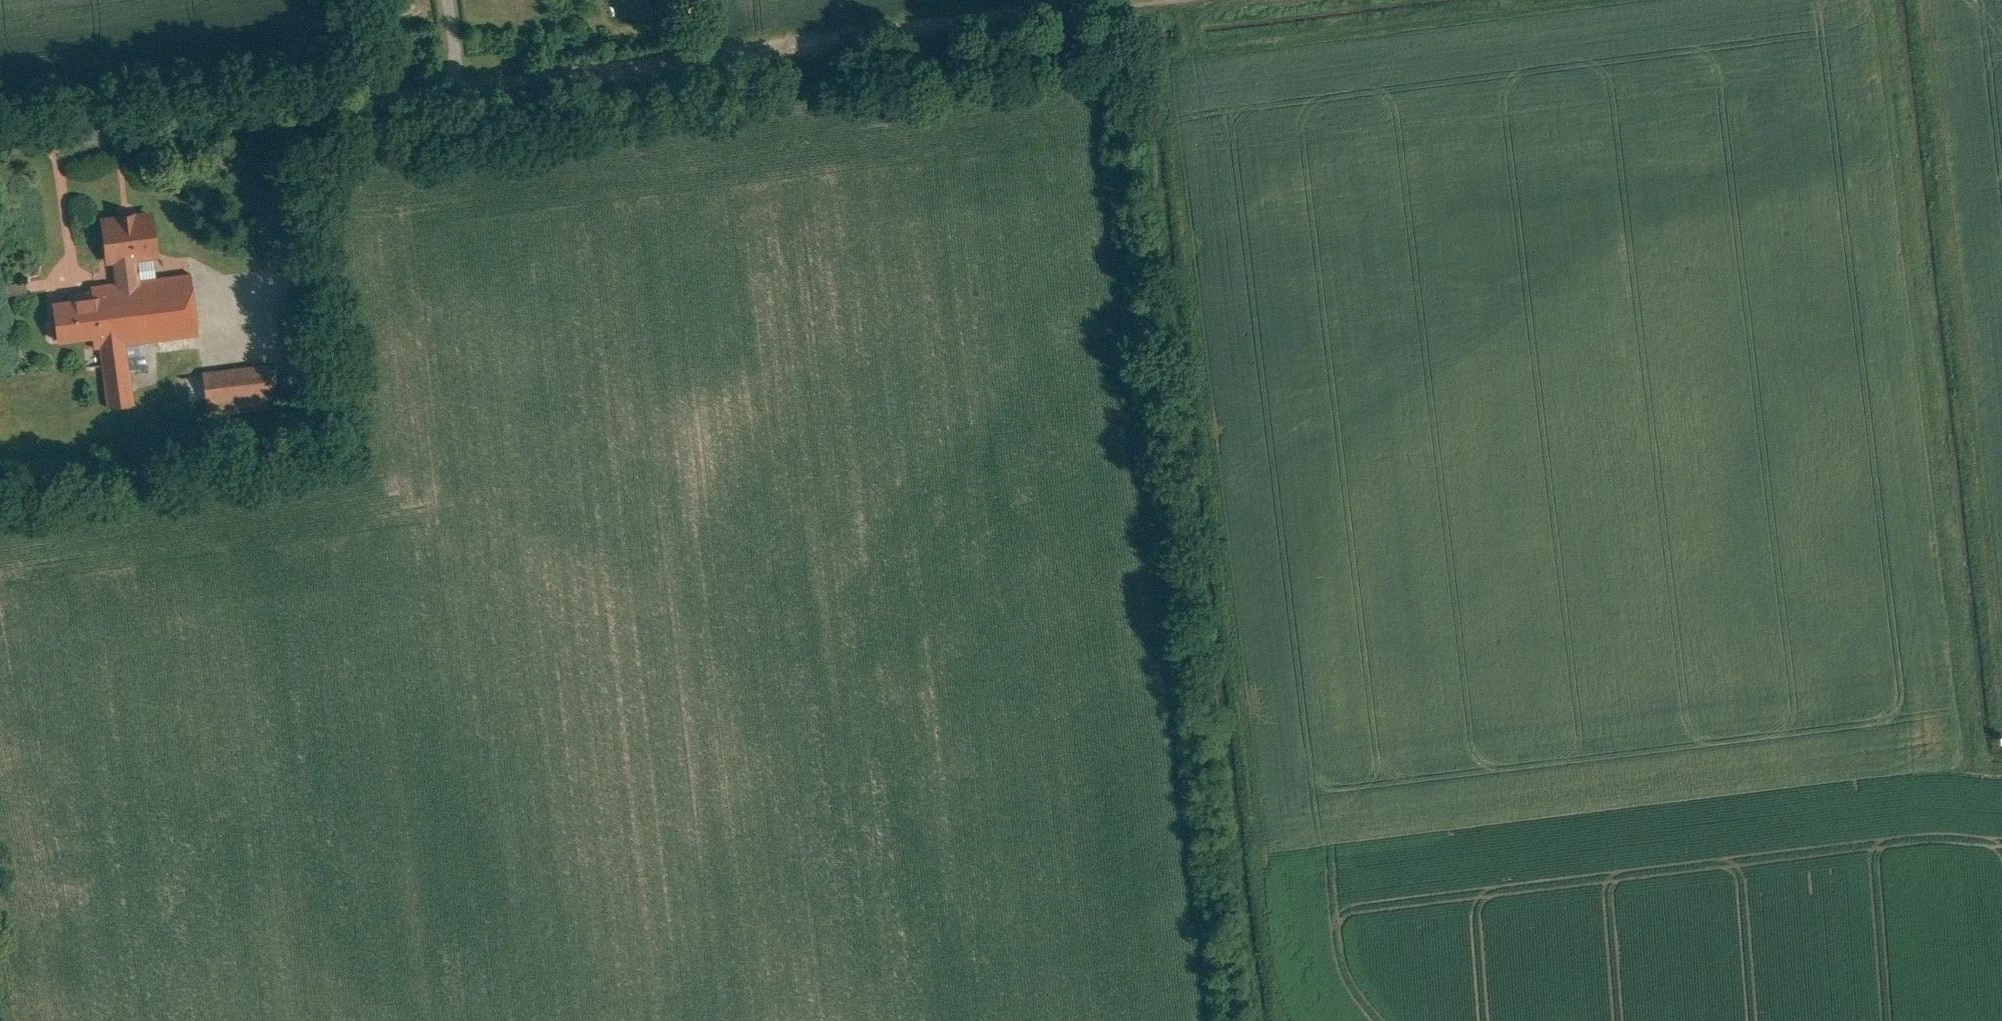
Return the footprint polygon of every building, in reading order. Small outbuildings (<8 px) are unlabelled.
[(94,352),(100,403),(120,401),(113,341),(189,334),(184,278),(133,283),(130,261),(153,259),(148,211),(91,217),(97,269),(107,268),(109,284),(80,287),(80,293),(44,296),(49,347),(83,344),(84,353),(94,352)] [(185,396),(187,409),(253,403),(252,389),(274,387),(271,360),(161,370),(164,398),(185,396)]
